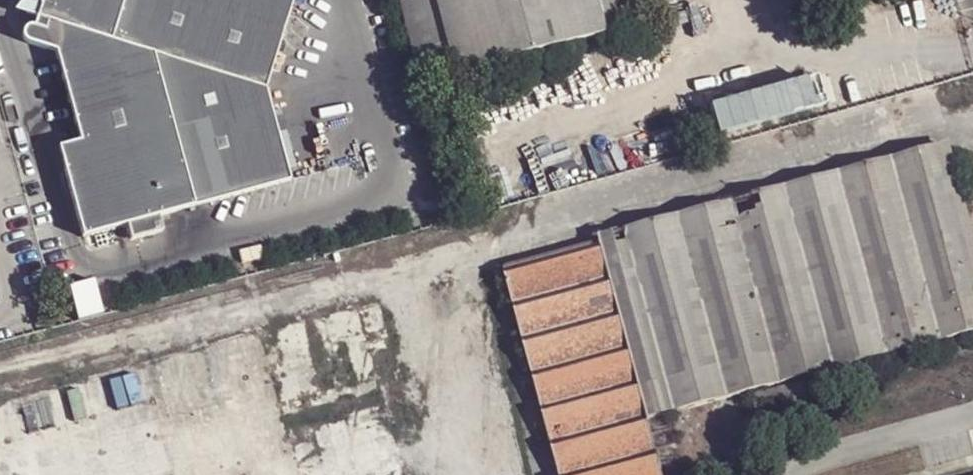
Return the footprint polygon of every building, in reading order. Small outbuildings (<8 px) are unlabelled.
[(22,11),(44,18),(41,27),(35,27),(31,31),(29,36),(30,39),(32,42),(36,44),(62,52),(87,142),(66,148),(90,237),(134,225),(167,217),(298,180),(273,89),(302,0),(31,0),(22,11)] [(428,81),(639,24),(632,0),(405,0),(428,81)] [(889,355),(972,332),(972,235),(949,144),(841,174),(889,355)] [(841,174),(603,238),(605,244),(651,419),(889,355),(841,174)] [(167,217),(134,225),(138,241),(171,232),(167,217)] [(651,419),(605,244),(507,270),(562,474),(666,474),(651,419)] [(78,324),(102,320),(96,288),(72,292),(78,324)]
